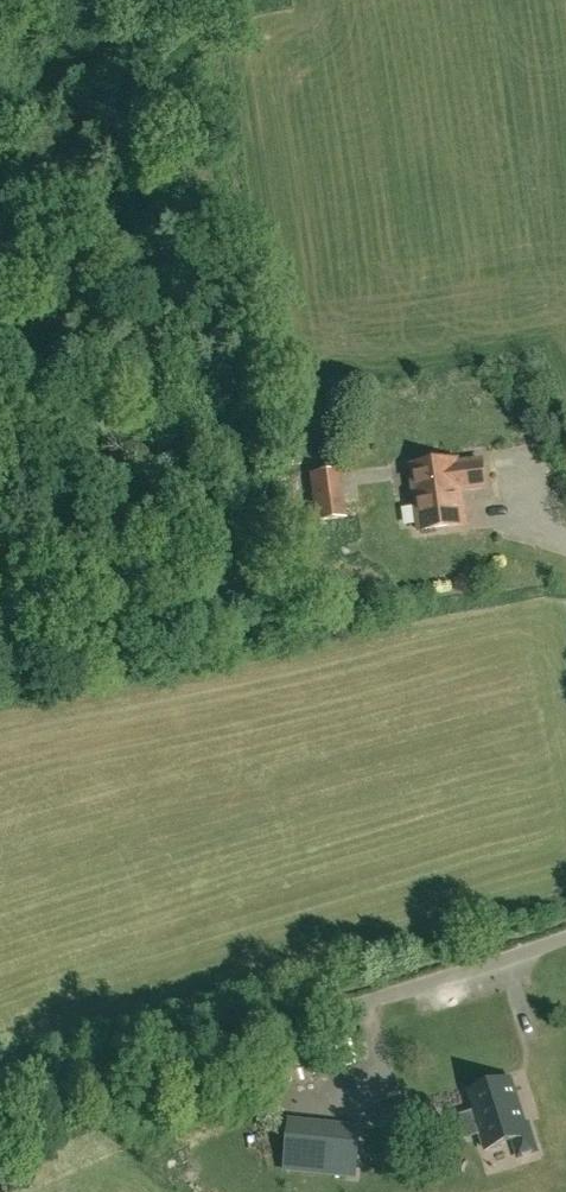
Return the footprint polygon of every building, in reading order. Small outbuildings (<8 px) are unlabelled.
[(481,460),(458,463),(457,461),(410,467),(419,530),(465,524),(461,491),(485,488),(481,460)] [(346,517),(340,471),(308,475),(295,477),(301,523),(346,517)] [(510,1079),(468,1092),(473,1111),(474,1114),(476,1113),(481,1130),(480,1131),(481,1133),(486,1149),(513,1141),(518,1156),(522,1155),(522,1156),(532,1153),(532,1152),(537,1150),(527,1122),(524,1123),(513,1089),(509,1090),(506,1082),(510,1080),(510,1079)] [(289,1120),(284,1169),(332,1174),(337,1125),(289,1120)]
